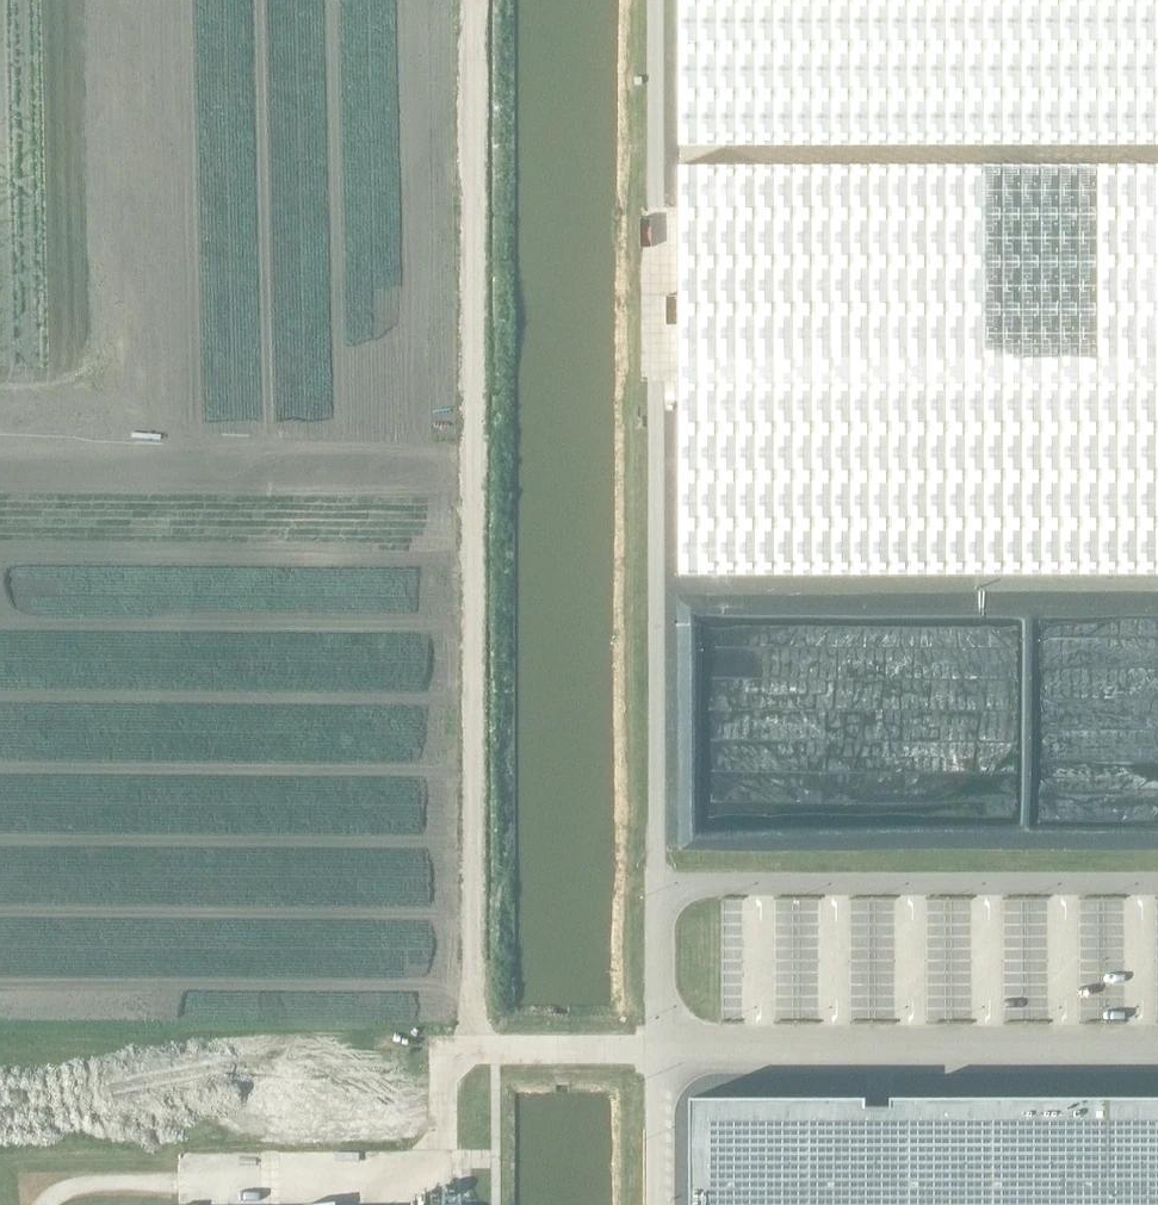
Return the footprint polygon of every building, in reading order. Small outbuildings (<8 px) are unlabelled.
[(680,143),(1157,142),(1157,0),(680,0),(680,143)] [(679,164),(680,576),(1157,575),(1157,163),(679,164)] [(1126,1098),(1126,1097),(891,1097),(891,1106),(867,1106),(867,1097),(803,1097),(803,1098),(692,1098),(692,1204),(1157,1204),(1157,1098),(1126,1098)]
